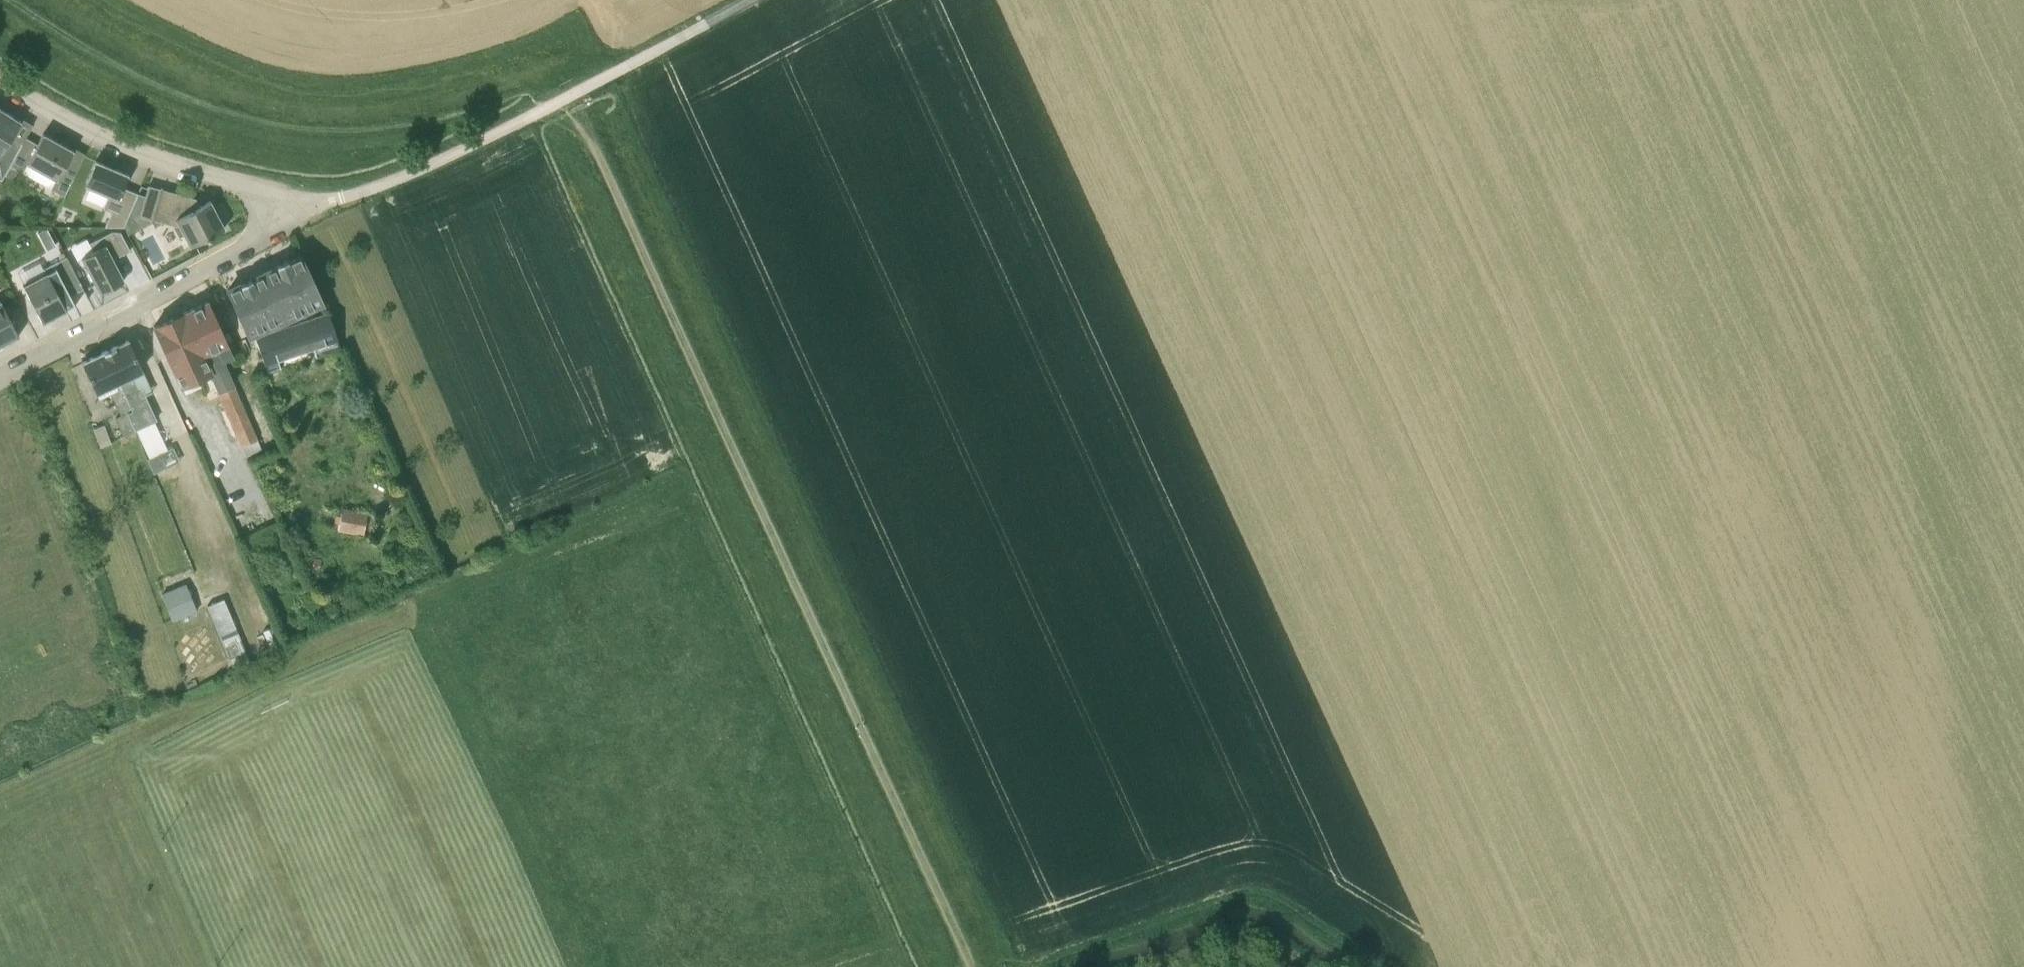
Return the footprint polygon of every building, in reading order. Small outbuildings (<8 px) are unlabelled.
[(20,122),(0,109),(0,153),(20,122)] [(37,144),(25,137),(4,176),(12,180),(18,171),(22,173),(27,164),(55,180),(50,189),(64,196),(73,178),(61,172),(73,150),(43,134),(37,144)] [(102,208),(111,212),(105,226),(124,227),(127,219),(137,193),(122,187),(128,174),(95,160),(84,186),(107,196),(102,208)] [(159,191),(149,221),(150,221),(151,220),(162,224),(164,217),(174,220),(188,247),(223,228),(209,201),(195,209),(190,200),(159,191)] [(93,252),(80,258),(99,293),(124,280),(113,260),(123,254),(112,231),(88,243),(93,252)] [(262,272),(263,274),(251,280),(250,279),(239,284),(240,285),(226,291),(246,335),(271,323),(283,318),(284,320),(298,314),(323,302),(301,254),(287,261),(287,259),(276,264),(276,266),(262,272)] [(45,273),(22,285),(42,323),(66,311),(65,309),(74,304),(69,295),(83,288),(66,256),(43,268),(45,273)] [(210,372),(218,392),(234,385),(223,361),(231,357),(226,345),(227,344),(222,333),(228,331),(214,300),(207,303),(206,302),(204,303),(203,301),(192,306),(193,308),(182,313),(183,314),(172,319),(172,318),(169,319),(168,317),(156,322),(157,324),(153,326),(180,386),(202,376),(210,372)] [(17,336),(12,326),(13,326),(12,318),(8,320),(0,304),(0,345),(17,336)] [(285,381),(280,369),(340,348),(328,313),(256,338),(272,385),(285,381)] [(128,339),(104,351),(81,362),(94,389),(97,399),(110,393),(120,416),(116,418),(123,435),(134,431),(143,426),(156,420),(141,387),(137,389),(131,375),(142,370),(128,339)] [(257,439),(234,385),(218,392),(240,447),(242,446),(255,440),(257,439)] [(31,410),(27,400),(14,404),(18,414),(31,410)] [(259,447),(255,440),(242,446),(245,453),(259,447)] [(155,470),(179,462),(173,445),(149,454),(155,470)] [(337,531),(363,536),(367,513),(341,508),(337,531)] [(163,590),(176,618),(200,607),(187,579),(163,590)]
